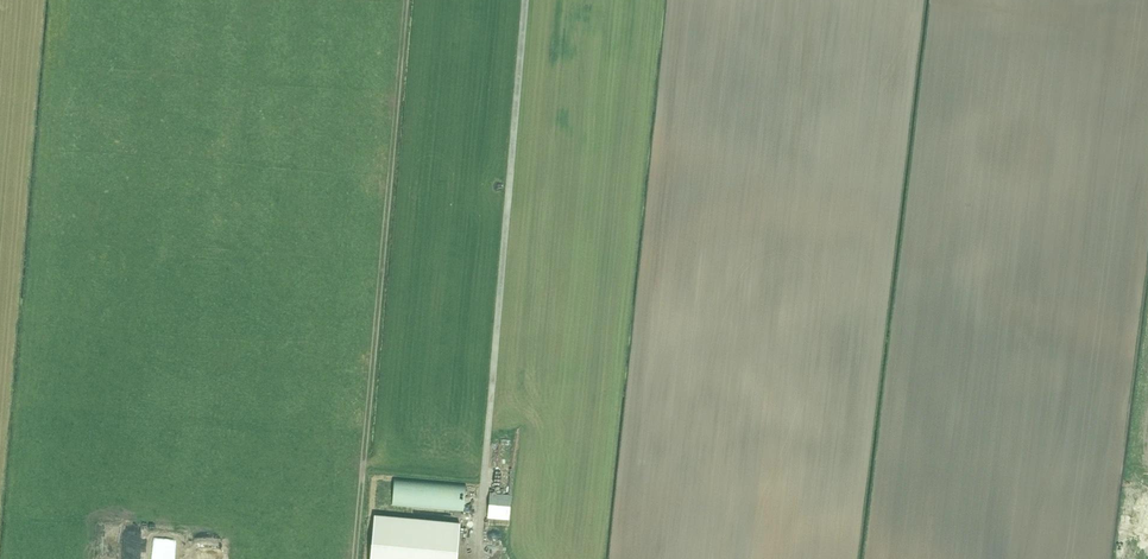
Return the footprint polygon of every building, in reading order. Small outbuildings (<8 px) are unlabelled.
[(501,491),(510,493),(513,478),(504,476),(501,491)] [(391,506),(463,512),(466,486),(394,480),(391,506)] [(489,502),(490,519),(512,518),(511,501),(489,502)] [(374,518),(370,558),(457,558),(460,526),(374,518)]
